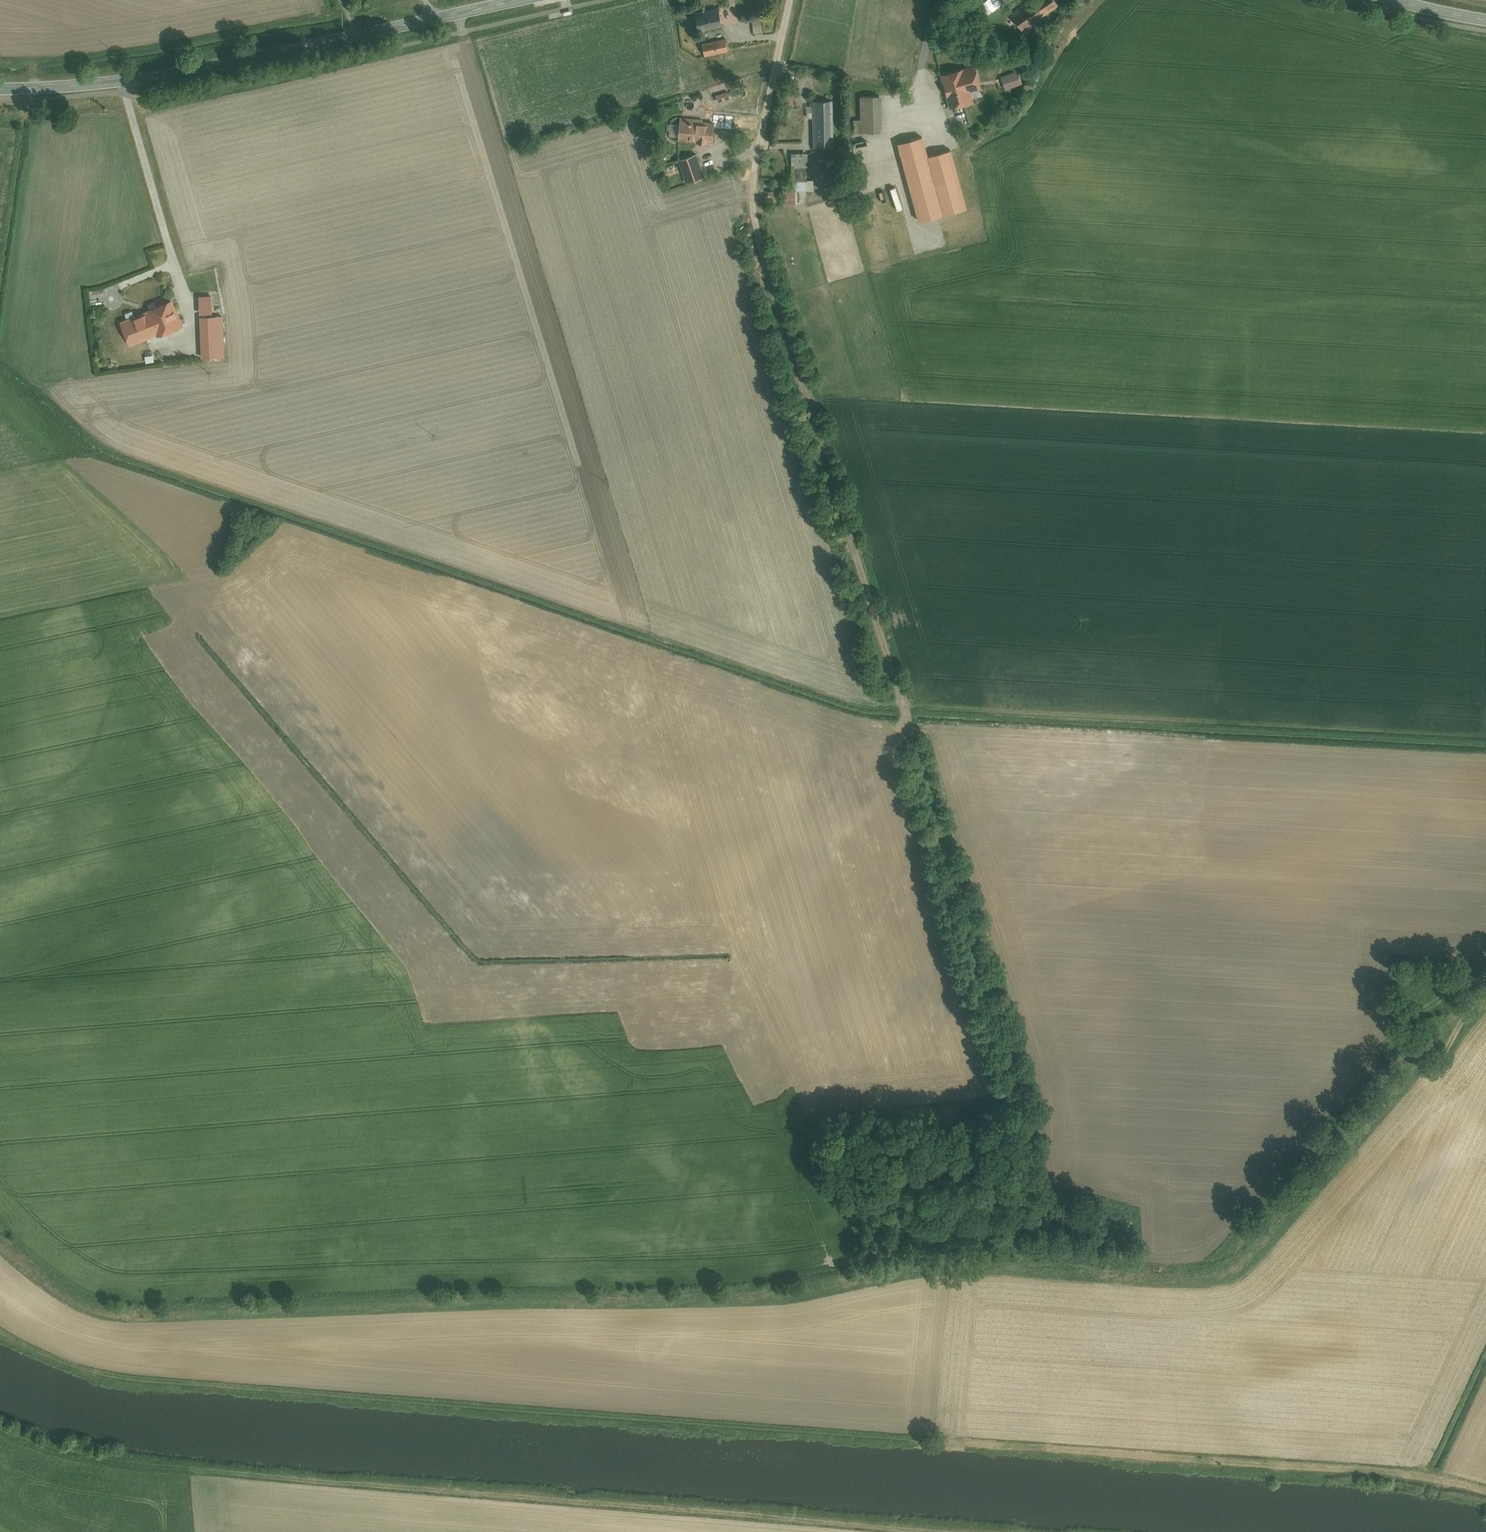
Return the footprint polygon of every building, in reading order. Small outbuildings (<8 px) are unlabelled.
[(1005,17),(1018,37),(1054,14),(1045,0),(1030,0),(1005,17)] [(692,13),(695,32),(719,29),(716,9),(692,13)] [(698,43),(701,57),(725,53),(723,39),(698,43)] [(971,67),(938,76),(947,110),(966,105),(962,93),(977,89),(971,67)] [(714,97),(716,104),(729,101),(727,94),(714,97)] [(858,99),(858,134),(879,134),(879,99),(858,99)] [(809,103),(812,150),(830,149),(828,102),(809,103)] [(678,121),(676,140),(710,143),(712,124),(678,121)] [(890,146),(899,174),(914,169),(904,141),(890,146)] [(921,157),(937,216),(962,209),(947,150),(921,157)] [(693,156),(676,161),(684,184),(700,178),(693,156)] [(789,169),(788,192),(805,193),(805,169),(789,169)] [(117,325),(127,348),(181,324),(171,301),(117,325)] [(220,318),(197,319),(198,358),(221,357),(220,318)]
